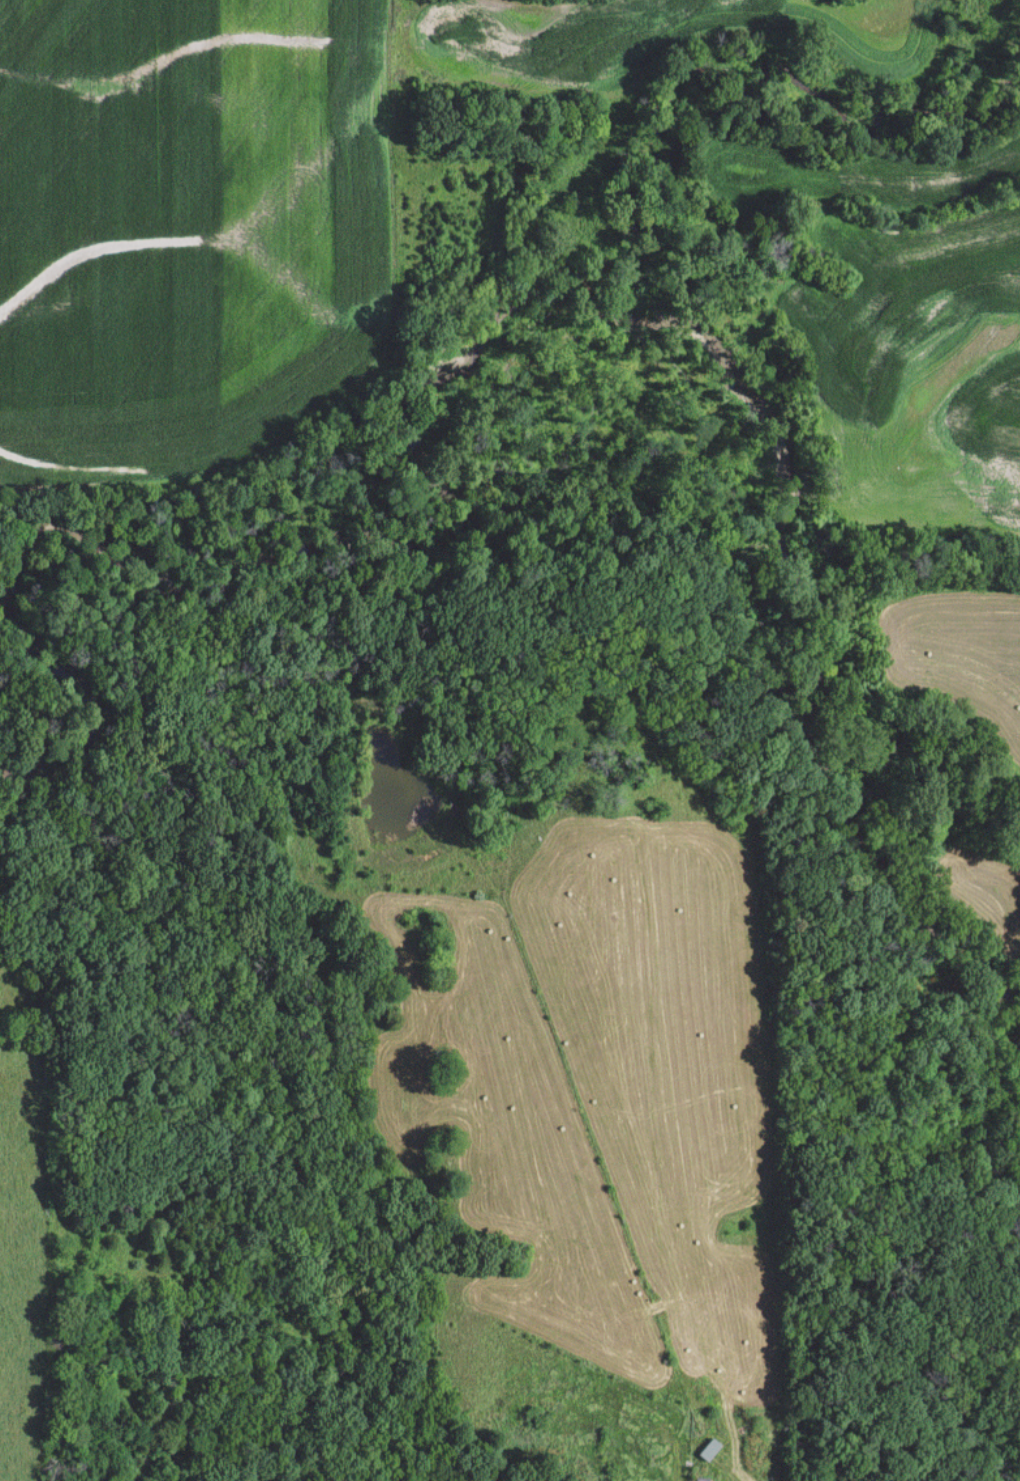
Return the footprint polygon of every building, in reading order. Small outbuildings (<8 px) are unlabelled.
[(704,1461),(718,1444),(709,1437),(696,1454),(704,1461)]
